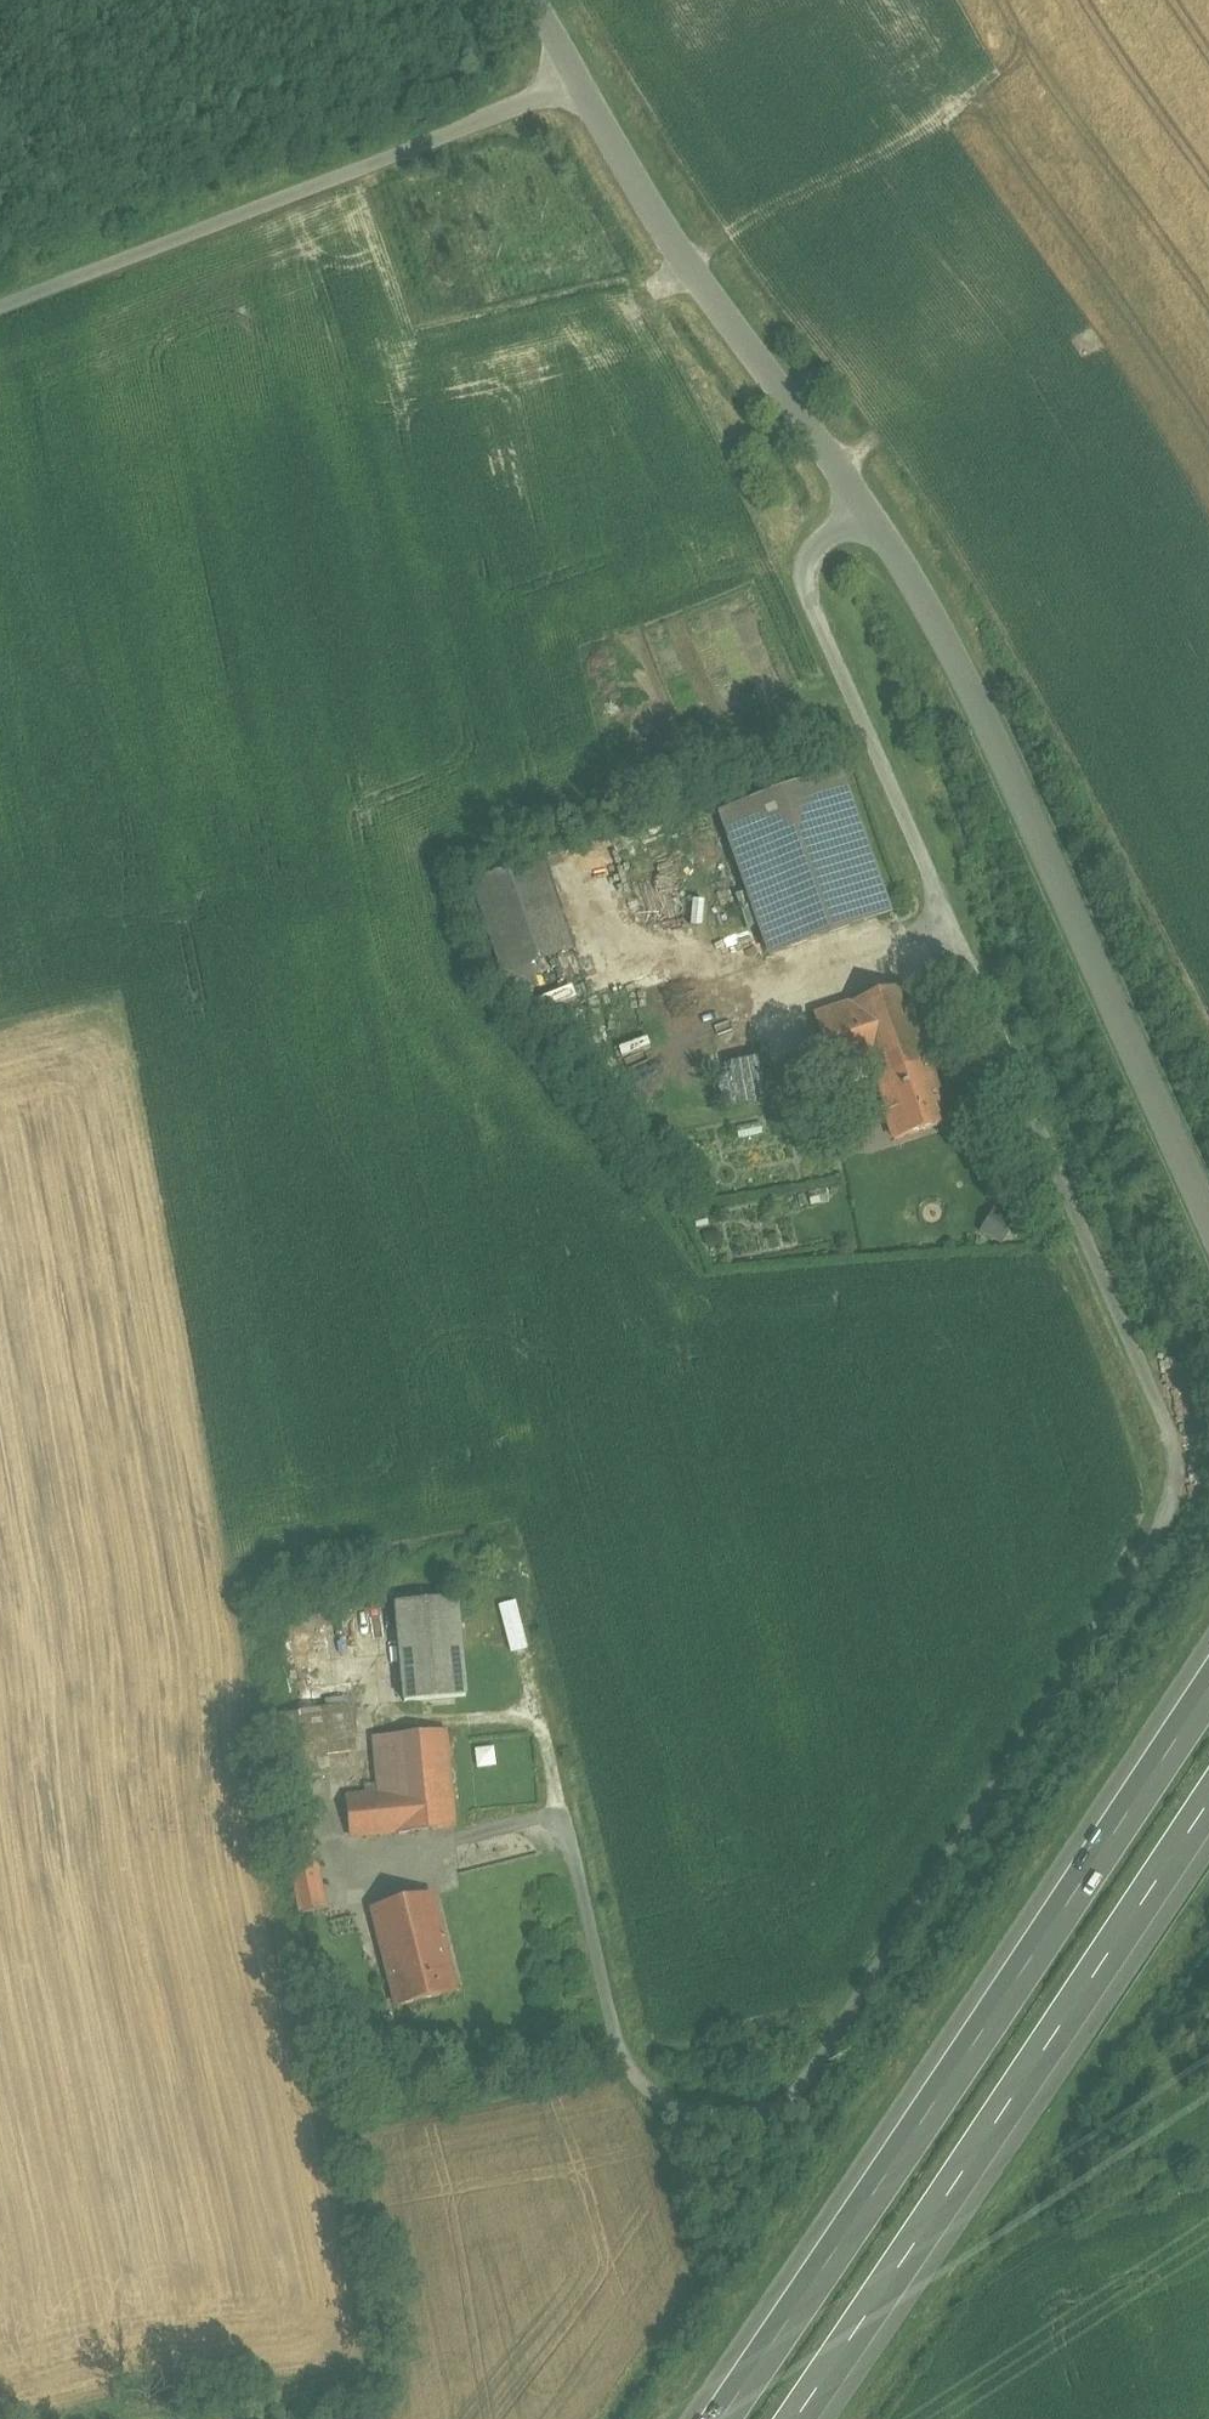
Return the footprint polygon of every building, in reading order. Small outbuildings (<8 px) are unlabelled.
[(844,817),(737,854),(748,886),(693,904),(704,937),(759,918),(773,958),(880,922),(855,846),(844,817)] [(465,876),(501,995),(531,986),(525,964),(568,951),(539,854),(465,876)] [(903,987),(814,1016),(834,1075),(869,1064),(922,1046),(903,987)] [(742,989),(685,1002),(701,1069),(757,1056),(742,989)] [(922,1046),(869,1064),(894,1140),(952,1121),(944,1098),(940,1099),(922,1046)] [(812,1056),(751,1070),(757,1097),(818,1083),(812,1056)] [(1002,1243),(1014,1215),(991,1204),(978,1232),(1002,1243)] [(457,1597),(395,1603),(404,1702),(466,1696),(457,1597)] [(347,1706),(273,1717),(283,1781),(308,1777),(328,1774),(325,1756),(354,1751),(347,1706)] [(444,1731),(375,1738),(380,1794),(346,1797),(351,1836),(453,1826),(444,1731)] [(308,1777),(283,1781),(291,1828),(308,1825),(316,1823),(308,1777)] [(291,1828),(283,1829),(300,1914),(325,1909),(308,1825),(291,1828)] [(431,1895),(372,1910),(397,2006),(455,1992),(431,1895)]
